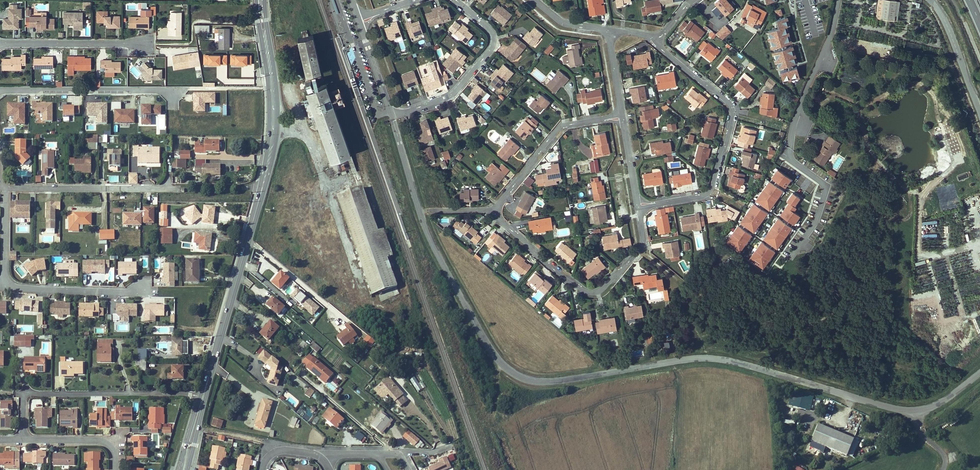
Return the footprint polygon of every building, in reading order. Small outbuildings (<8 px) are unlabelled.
[(599,3),(601,3),(603,2),(603,0),(588,0),(589,6),(590,6),(592,14),(601,13),(601,14),(605,13),(604,5),(601,5),(600,5),(599,3)] [(643,14),(647,14),(647,12),(661,9),(660,0),(650,0),(644,1),(646,7),(642,8),(643,14)] [(729,0),(715,0),(714,1),(725,14),(734,6),(729,0)] [(877,5),(882,6),(881,19),(893,20),(896,0),(892,0),(878,0),(878,2),(876,1),(875,5),(877,5)] [(138,1),(138,7),(141,7),(141,13),(152,13),(152,7),(147,7),(147,1),(138,1)] [(752,4),(747,3),(741,15),(742,16),(741,19),(744,21),(745,20),(754,25),(754,26),(758,28),(767,11),(753,4),(752,4)] [(9,4),(9,8),(8,8),(8,17),(10,17),(9,18),(8,18),(3,18),(3,29),(18,28),(18,18),(18,9),(16,9),(17,4),(9,4)] [(448,7),(444,8),(442,9),(442,7),(441,6),(437,7),(441,19),(451,15),(448,7)] [(498,19),(504,24),(512,15),(501,6),(501,7),(498,10),(495,7),(490,13),(494,16),(495,14),(499,18),(498,19)] [(716,6),(712,10),(717,16),(722,12),(716,6)] [(438,20),(441,19),(437,7),(434,8),(434,10),(432,11),(425,14),(429,26),(439,22),(438,20)] [(104,21),(108,21),(108,23),(108,27),(119,27),(120,15),(108,16),(108,11),(97,11),(97,21),(104,21)] [(29,17),(29,26),(36,26),(36,30),(41,30),(41,28),(41,26),(46,26),(46,28),(46,29),(54,29),(54,19),(47,19),(46,12),(41,12),(41,17),(41,19),(36,19),(36,17),(29,17)] [(83,12),(63,12),(63,23),(67,23),(74,23),(73,25),(73,29),(83,28),(83,12)] [(171,12),(171,20),(171,28),(168,28),(168,35),(176,35),(176,28),(181,28),(181,12),(171,12)] [(790,23),(788,14),(777,17),(779,26),(787,24),(790,23)] [(129,16),(129,27),(145,27),(145,28),(149,29),(149,17),(129,16)] [(685,32),(686,31),(692,35),(698,40),(704,32),(690,20),(688,23),(683,29),(682,30),(685,32)] [(389,40),(398,37),(398,34),(401,33),(397,21),(393,23),(394,25),(392,25),(385,28),(389,40)] [(419,21),(412,23),(410,24),(409,22),(405,23),(410,35),(413,33),(414,36),(423,32),(419,21)] [(679,27),(683,29),(688,23),(685,21),(679,27)] [(473,35),(467,30),(463,27),(464,26),(461,23),(454,32),(466,42),(473,35)] [(731,30),(725,24),(716,32),(723,39),(731,30)] [(768,39),(790,32),(787,24),(766,30),(768,39)] [(913,25),(909,24),(908,28),(905,27),(903,35),(907,36),(908,32),(912,33),(913,25)] [(523,38),(532,46),(543,33),(535,27),(530,32),(527,36),(526,35),(523,38)] [(219,28),(219,48),(229,48),(229,28),(219,28)] [(308,36),(307,30),(301,31),(303,37),(298,38),(306,75),(321,71),(313,35),(308,36)] [(771,47),(793,40),(790,32),(768,39),(771,47)] [(503,53),(509,58),(511,55),(514,58),(515,58),(526,44),(516,36),(509,46),(511,47),(507,51),(506,50),(503,53)] [(698,47),(702,50),(707,43),(704,40),(698,47)] [(708,42),(707,43),(702,50),(700,52),(704,55),(705,54),(712,60),(719,52),(715,48),(708,42)] [(567,49),(568,55),(570,62),(570,66),(581,64),(579,56),(578,48),(580,48),(579,43),(572,45),(572,49),(567,49)] [(548,54),(553,47),(550,44),(544,51),(548,54)] [(796,53),(793,44),(772,50),(774,59),(796,53)] [(457,47),(451,54),(463,64),(465,61),(463,59),(462,58),(463,57),(464,58),(466,56),(457,47)] [(631,56),(631,53),(625,54),(627,63),(632,62),(633,68),(644,66),(644,65),(648,64),(648,60),(651,59),(650,51),(646,51),(646,53),(631,56)] [(189,63),(188,57),(192,57),(192,53),(182,54),(183,56),(180,57),(180,55),(172,56),(174,66),(189,63)] [(776,67),(798,61),(796,53),(774,59),(776,67)] [(460,66),(463,64),(451,54),(443,64),(453,72),(458,66),(456,65),(457,64),(459,65),(460,66)] [(21,67),(21,64),(26,64),(26,55),(21,55),(21,57),(13,57),(13,59),(11,59),(2,59),(2,69),(11,69),(11,67),(21,67)] [(91,58),(85,58),(78,58),(78,56),(68,56),(68,70),(74,70),(91,69),(91,58)] [(53,68),(53,57),(49,57),(49,58),(42,58),(34,58),(34,68),(53,68)] [(230,57),(230,72),(239,72),(239,57),(230,57)] [(738,70),(725,59),(718,67),(722,71),(721,72),(726,76),(727,75),(731,78),(738,70)] [(121,71),(121,62),(112,62),(106,62),(105,60),(101,60),(101,67),(105,67),(105,71),(121,71)] [(426,64),(427,68),(439,64),(437,60),(426,64)] [(143,72),(146,77),(146,79),(152,79),(162,79),(162,69),(155,69),(155,71),(152,72),(152,69),(152,67),(149,67),(145,63),(139,68),(143,72)] [(437,72),(438,73),(441,71),(439,64),(427,68),(430,75),(437,72)] [(513,72),(504,64),(499,70),(498,71),(496,70),(493,73),(503,81),(505,78),(507,80),(513,72)] [(801,77),(797,64),(788,67),(791,79),(801,77)] [(791,79),(788,67),(780,69),(784,81),(791,79)] [(568,78),(559,70),(546,85),(555,92),(560,85),(565,80),(566,81),(568,78)] [(414,71),(401,75),(406,88),(411,86),(410,85),(414,83),(415,85),(419,83),(414,71)] [(658,89),(662,88),(662,86),(666,85),(666,87),(676,85),(674,71),(669,72),(669,73),(670,75),(665,76),(664,74),(656,76),(658,89)] [(430,75),(424,77),(429,90),(434,88),(433,86),(438,85),(438,86),(442,85),(439,77),(438,73),(437,72),(430,75)] [(496,88),(503,81),(493,73),(490,76),(492,77),(493,78),(492,80),(490,83),(496,88)] [(745,73),(742,77),(749,82),(752,79),(745,73)] [(425,91),(429,90),(424,77),(421,78),(425,91)] [(748,97),(755,89),(748,83),(749,82),(742,77),(735,84),(742,90),(741,91),(748,97)] [(769,77),(765,82),(771,87),(775,82),(769,77)] [(307,91),(309,97),(315,114),(333,167),(327,169),(329,175),(332,174),(333,177),(338,175),(337,172),(351,167),(353,172),(357,171),(335,108),(328,90),(326,84),(307,91)] [(476,104),(487,92),(477,84),(475,87),(476,88),(473,92),(468,97),(476,104)] [(339,86),(328,90),(335,108),(345,104),(339,86)] [(630,93),(632,93),(634,92),(635,102),(646,100),(644,86),(629,88),(630,93)] [(685,97),(692,103),(696,106),(699,103),(702,105),(707,99),(704,97),(703,98),(698,93),(692,88),(685,97)] [(585,92),(585,90),(581,90),(581,93),(583,100),(583,103),(587,102),(587,103),(595,102),(595,101),(603,99),(601,89),(593,90),(593,91),(585,92)] [(767,115),(771,116),(772,108),(774,93),(763,92),(763,96),(761,113),(767,114),(767,115)] [(194,101),(194,112),(205,112),(205,103),(211,103),(211,99),(215,99),(215,94),(193,94),(193,99),(196,99),(196,101),(194,101)] [(529,105),(536,111),(542,105),(543,106),(544,107),(550,101),(541,94),(541,95),(537,99),(536,101),(535,99),(529,105)] [(309,116),(315,114),(309,97),(303,99),(309,116)] [(52,104),(37,104),(37,102),(32,102),(32,110),(36,110),(36,114),(43,114),(43,122),(52,122),(52,104)] [(63,118),(69,118),(69,117),(74,117),(74,114),(80,114),(80,107),(67,107),(67,103),(59,103),(60,111),(63,111),(63,118)] [(121,111),(121,103),(111,103),(111,111),(115,111),(115,123),(134,123),(134,111),(121,111)] [(8,116),(14,116),(14,124),(25,124),(25,104),(19,104),(19,105),(18,105),(18,104),(8,104),(8,116)] [(98,115),(98,124),(107,124),(107,104),(101,104),(101,105),(93,105),(93,104),(87,104),(87,115),(98,115)] [(138,107),(138,116),(142,116),(142,125),(151,125),(151,115),(161,115),(161,106),(138,107)] [(640,111),(640,115),(642,114),(643,121),(644,128),(654,127),(652,117),(651,109),(640,111)] [(457,118),(461,130),(476,124),(473,115),(466,117),(461,119),(461,117),(457,118)] [(452,128),(448,116),(441,119),(439,119),(438,117),(434,119),(438,130),(442,129),(443,132),(452,128)] [(707,120),(705,119),(703,127),(701,135),(713,138),(715,130),(713,129),(715,122),(716,118),(708,116),(707,120)] [(423,129),(416,131),(426,159),(427,161),(429,160),(435,158),(431,148),(429,149),(428,147),(427,147),(425,142),(430,140),(429,137),(433,136),(426,119),(423,120),(423,122),(421,122),(423,129)] [(527,122),(525,120),(516,131),(524,138),(528,133),(533,127),(534,128),(537,125),(529,119),(527,122)] [(676,129),(675,122),(670,123),(671,125),(667,126),(668,130),(676,129)] [(752,144),(755,134),(753,134),(754,129),(743,126),(742,131),(744,132),(743,136),(741,136),(739,135),(738,140),(752,144)] [(596,155),(608,153),(605,142),(607,142),(605,132),(594,134),(596,144),(594,144),(596,155)] [(839,142),(830,135),(827,140),(836,146),(839,142)] [(23,165),(30,158),(25,154),(25,140),(16,141),(16,152),(18,152),(18,155),(16,157),(23,165)] [(822,145),(823,145),(819,152),(814,159),(823,165),(832,151),(834,153),(837,149),(835,147),(826,141),(824,140),(822,145)] [(195,152),(205,152),(205,151),(217,151),(217,149),(219,149),(219,141),(205,141),(205,145),(195,145),(195,152)] [(510,144),(507,141),(497,153),(505,160),(511,154),(515,148),(516,149),(519,146),(513,141),(510,144)] [(655,152),(656,154),(672,151),(670,141),(663,143),(654,144),(654,142),(650,142),(651,152),(655,152)] [(698,145),(694,163),(704,166),(706,158),(708,151),(709,152),(710,148),(698,145)] [(139,150),(139,148),(139,146),(134,146),(134,157),(138,157),(138,163),(147,163),(147,161),(160,161),(160,148),(151,148),(151,150),(139,150)] [(445,159),(451,157),(448,149),(442,151),(445,159)] [(108,156),(110,156),(110,161),(110,167),(120,167),(120,156),(118,156),(118,150),(108,150),(108,156)] [(742,165),(753,168),(754,163),(756,154),(752,152),(745,151),(744,150),(743,155),(745,156),(743,161),(742,165)] [(42,176),(48,176),(47,169),(54,169),(54,160),(53,160),(53,157),(54,157),(54,151),(42,151),(42,176)] [(91,173),(92,161),(84,160),(75,160),(75,171),(81,172),(87,172),(87,173),(91,173)] [(182,160),(172,160),(172,168),(182,168),(182,160)] [(499,168),(505,173),(509,169),(502,163),(499,168)] [(537,183),(544,182),(556,180),(561,179),(558,163),(551,164),(552,168),(554,168),(554,171),(552,172),(542,173),(543,174),(535,175),(536,183),(537,183)] [(221,175),(221,165),(207,165),(207,169),(203,169),(203,172),(203,173),(203,176),(207,177),(207,175),(221,175)] [(499,168),(496,165),(486,177),(494,184),(497,181),(502,176),(503,177),(505,173),(499,168)] [(791,177),(778,167),(771,175),(785,185),(791,177)] [(830,168),(827,171),(834,176),(836,172),(830,168)] [(729,175),(731,175),(732,176),(731,180),(729,180),(728,185),(739,188),(740,183),(742,184),(745,174),(738,172),(732,170),(730,170),(729,175)] [(645,184),(653,183),(659,182),(659,184),(663,183),(661,171),(653,172),(643,174),(645,184)] [(691,172),(672,175),(674,186),(679,185),(679,184),(681,184),(692,182),(691,172)] [(138,184),(138,173),(129,173),(129,184),(138,184)] [(528,175),(523,182),(529,187),(534,180),(528,175)] [(591,177),(593,193),(603,192),(602,185),(601,180),(598,180),(598,176),(591,177)] [(960,191),(965,190),(966,193),(971,192),(968,178),(957,181),(960,191)] [(783,188),(769,179),(755,199),(769,208),(783,188)] [(362,266),(387,258),(378,232),(362,187),(337,196),(362,266)] [(464,192),(460,192),(460,201),(464,201),(464,199),(472,199),(478,199),(478,189),(464,189),(464,192)] [(800,196),(792,190),(786,199),(789,200),(780,213),(794,223),(800,214),(794,209),(797,206),(794,204),(800,196)] [(534,196),(525,191),(516,209),(525,214),(534,196)] [(767,211),(753,201),(739,221),(754,231),(767,211)] [(10,218),(30,219),(30,207),(16,207),(16,203),(10,203),(10,218)] [(46,226),(55,227),(55,203),(51,203),(51,210),(46,210),(46,226)] [(605,205),(592,207),(595,222),(607,220),(605,205)] [(734,219),(740,211),(728,205),(726,209),(727,215),(734,219)] [(213,224),(215,208),(205,206),(203,216),(203,218),(203,222),(213,224)] [(203,216),(201,215),(195,207),(187,213),(190,216),(188,218),(192,224),(201,218),(203,218),(203,216)] [(708,221),(718,220),(722,219),(722,217),(727,216),(726,209),(721,210),(721,208),(716,209),(712,209),(711,208),(706,209),(708,221)] [(124,215),(124,225),(141,225),(141,218),(144,218),(144,224),(154,224),(154,209),(144,209),(144,212),(135,212),(135,214),(124,215)] [(570,209),(564,211),(566,220),(572,218),(570,209)] [(655,219),(656,219),(657,219),(658,225),(659,233),(670,231),(668,222),(668,217),(667,213),(655,215),(655,219)] [(695,213),(695,215),(680,217),(682,230),(693,228),(693,230),(702,228),(699,213),(695,213)] [(74,214),(74,216),(70,216),(70,231),(79,231),(79,224),(91,225),(91,214),(74,214)] [(792,225),(778,216),(763,237),(777,247),(792,225)] [(551,217),(528,221),(529,228),(532,227),(532,231),(537,231),(537,232),(545,231),(545,229),(553,228),(551,217)] [(332,220),(335,228),(341,227),(339,218),(332,220)] [(925,235),(929,248),(965,238),(963,231),(953,233),(951,227),(946,229),(944,223),(935,226),(933,220),(926,222),(929,234),(925,235)] [(478,231),(471,226),(466,222),(464,224),(461,221),(459,223),(456,227),(476,243),(481,237),(476,233),(478,231)] [(752,233),(738,223),(728,238),(742,248),(752,233)] [(393,256),(383,230),(378,232),(387,258),(393,256)] [(196,233),(195,241),(200,242),(200,243),(199,249),(209,251),(211,235),(196,233)] [(492,246),(502,254),(509,246),(504,242),(499,237),(500,236),(497,233),(490,242),(493,244),(492,246)] [(619,244),(619,246),(620,248),(623,247),(623,246),(628,245),(627,243),(631,243),(630,237),(618,240),(617,234),(602,236),(604,249),(613,247),(613,245),(619,244)] [(775,249),(761,239),(749,257),(763,266),(775,249)] [(663,248),(665,247),(667,247),(668,257),(671,257),(679,255),(680,255),(677,240),(662,243),(663,248)] [(576,253),(566,244),(565,245),(561,242),(555,249),(562,255),(563,256),(562,257),(569,262),(576,253)] [(486,252),(481,259),(485,262),(490,255),(486,252)] [(527,264),(524,261),(519,257),(520,256),(516,253),(509,263),(511,265),(521,274),(523,272),(522,271),(524,268),(527,271),(531,266),(528,263),(527,264)] [(387,258),(391,268),(397,266),(393,256),(387,258)] [(605,266),(598,257),(581,270),(588,278),(595,272),(600,268),(601,269),(605,266)] [(397,286),(391,268),(387,258),(362,266),(367,279),(378,284),(381,292),(397,286)] [(45,260),(33,262),(30,265),(25,268),(32,277),(36,273),(36,271),(37,270),(38,272),(47,270),(45,260)] [(199,282),(199,260),(187,260),(187,282),(199,282)] [(75,262),(66,261),(66,265),(58,265),(58,276),(65,276),(70,276),(70,278),(75,278),(75,265),(75,262)] [(106,262),(87,262),(87,275),(92,274),(92,273),(99,273),(106,273),(106,268),(106,262)] [(138,275),(138,263),(119,264),(119,276),(123,276),(123,275),(138,275)] [(164,279),(162,279),(162,283),(174,283),(174,264),(164,264),(164,270),(164,279)] [(280,290),(289,279),(281,272),(277,277),(278,278),(273,284),(280,290)] [(529,280),(545,293),(552,284),(544,278),(543,279),(535,272),(529,280)] [(643,283),(643,287),(648,286),(658,285),(657,279),(656,274),(648,275),(642,277),(641,275),(632,277),(634,285),(643,283)] [(378,284),(367,279),(372,295),(381,292),(378,284)] [(300,291),(293,299),(313,315),(319,307),(300,291)] [(562,310),(564,313),(569,307),(566,304),(564,307),(558,301),(559,300),(552,295),(545,303),(558,314),(562,310)] [(526,299),(533,306),(535,303),(528,297),(526,299)] [(278,315),(284,307),(273,298),(267,305),(278,315)] [(20,311),(20,312),(39,313),(40,302),(20,301),(20,303),(16,303),(16,311),(20,311)] [(55,315),(59,315),(64,315),(70,315),(71,304),(66,304),(59,304),(59,302),(55,302),(55,305),(55,313),(55,315)] [(165,304),(145,304),(145,315),(156,315),(165,315),(165,304)] [(126,305),(126,306),(121,306),(121,305),(116,305),(116,315),(116,318),(120,318),(129,318),(129,316),(137,316),(137,305),(126,305)] [(641,305),(637,306),(634,306),(629,307),(628,306),(624,306),(626,318),(635,317),(643,316),(641,305)] [(100,317),(100,308),(95,308),(95,306),(80,306),(80,317),(100,317)] [(596,322),(597,333),(601,332),(601,330),(616,328),(615,317),(599,320),(600,322),(596,322)] [(574,320),(576,330),(592,327),(591,318),(584,320),(582,320),(582,318),(574,320)] [(268,340),(279,328),(271,321),(265,328),(266,329),(261,334),(268,340)] [(357,335),(348,324),(345,326),(347,330),(343,333),(343,332),(337,337),(343,345),(349,341),(353,338),(357,335)] [(31,340),(34,340),(34,335),(16,335),(16,337),(14,337),(14,339),(26,339),(26,346),(31,346),(31,340)] [(375,341),(368,335),(364,340),(370,346),(375,341)] [(183,355),(182,355),(183,342),(182,342),(182,337),(173,337),(173,355),(183,355)] [(309,346),(303,341),(295,351),(301,356),(309,346)] [(314,349),(317,352),(321,348),(313,342),(309,346),(314,349)] [(110,349),(110,344),(98,344),(97,362),(111,362),(111,357),(110,357),(110,349)] [(264,351),(259,358),(272,369),(273,366),(278,367),(279,364),(264,351)] [(36,370),(45,370),(45,358),(24,358),(24,370),(29,370),(29,369),(36,369),(36,370)] [(306,367),(322,380),(323,379),(326,381),(333,374),(314,358),(306,367)] [(146,360),(138,360),(138,371),(146,371),(146,360)] [(60,363),(60,376),(65,376),(65,374),(74,374),(83,374),(83,363),(60,363)] [(277,386),(282,369),(278,367),(273,366),(272,369),(268,383),(277,386)] [(183,367),(172,367),(172,374),(168,374),(168,379),(183,379),(183,367)] [(294,376),(292,379),(303,387),(306,384),(294,376)] [(414,377),(410,379),(418,391),(422,389),(414,377)] [(338,385),(332,382),(333,380),(329,379),(325,388),(336,392),(338,385)] [(382,383),(376,389),(379,392),(381,393),(382,394),(384,394),(386,394),(387,393),(388,393),(389,394),(400,406),(407,401),(402,395),(403,394),(391,380),(384,386),(382,383)] [(376,389),(375,390),(383,399),(389,394),(388,393),(387,393),(386,394),(384,394),(382,394),(381,393),(379,392),(376,389)] [(793,389),(789,405),(810,410),(814,394),(793,389)] [(264,427),(272,403),(263,400),(255,424),(264,427)] [(12,406),(8,406),(7,402),(0,402),(1,429),(11,429),(11,418),(11,411),(12,411),(12,406)] [(298,408),(303,413),(307,408),(302,403),(298,408)] [(120,419),(125,419),(126,421),(132,421),(132,408),(120,408),(120,412),(116,412),(116,413),(115,420),(120,420),(120,419)] [(149,429),(151,429),(158,429),(160,429),(160,424),(160,415),(161,408),(151,408),(151,416),(151,424),(149,424),(149,429)] [(336,428),(343,420),(330,408),(323,417),(336,428)] [(35,409),(35,413),(37,413),(37,419),(36,428),(48,428),(48,418),(51,417),(51,409),(48,409),(35,409)] [(78,409),(73,409),(73,411),(73,415),(60,415),(60,426),(66,426),(72,426),(72,428),(77,428),(78,409)] [(107,428),(107,409),(103,409),(97,409),(97,415),(90,415),(90,426),(98,426),(103,426),(103,428),(107,428)] [(382,433),(392,420),(382,411),(371,424),(372,425),(382,414),(390,421),(380,432),(382,433)] [(390,421),(382,414),(372,425),(380,432),(390,421)] [(221,428),(223,421),(214,418),(212,425),(221,428)] [(854,440),(818,425),(809,447),(823,453),(825,447),(847,456),(854,440)] [(415,445),(418,448),(422,443),(408,431),(403,437),(414,446),(415,445)] [(363,438),(364,437),(358,432),(354,436),(362,443),(365,439),(363,438)] [(132,437),(132,442),(135,442),(134,456),(147,456),(147,442),(143,442),(143,437),(132,437)] [(222,455),(224,456),(224,452),(225,448),(213,446),(211,459),(212,460),(211,463),(218,465),(222,466),(222,462),(221,461),(222,455)] [(39,453),(33,453),(33,454),(23,454),(24,462),(33,463),(33,464),(43,464),(43,460),(46,457),(46,453),(42,452),(39,453)] [(18,468),(20,468),(20,453),(10,453),(10,455),(0,455),(0,465),(4,465),(4,468),(18,468)] [(88,469),(87,469),(100,469),(99,469),(99,460),(98,453),(88,453),(88,461),(88,469)] [(59,455),(59,454),(53,454),(53,465),(75,465),(75,455),(65,455),(59,455)] [(236,469),(249,469),(250,465),(249,465),(249,460),(251,460),(251,457),(241,454),(240,458),(239,458),(236,469)] [(429,469),(444,469),(451,467),(446,456),(441,459),(442,461),(440,462),(428,468),(429,469)]
